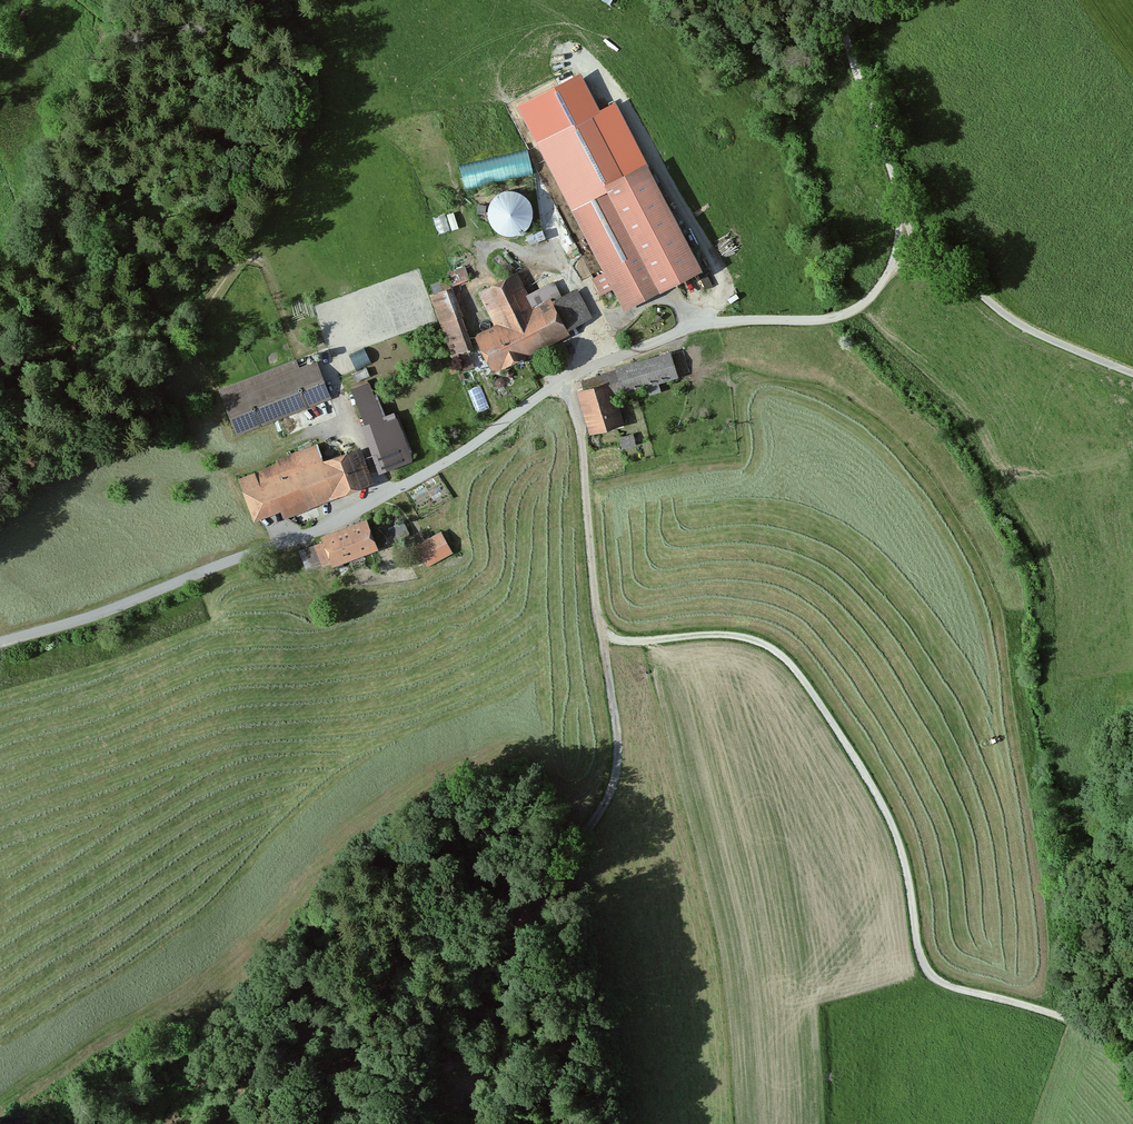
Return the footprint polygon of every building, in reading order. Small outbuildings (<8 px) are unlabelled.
[(529,148),(460,163),(465,185),(534,170),(529,148)] [(700,272),(639,165),(605,185),(597,172),(561,192),(569,205),(565,207),(603,274),(591,281),(601,298),(611,292),(624,315),(700,272)] [(487,196),(498,234),(535,223),(524,185),(487,196)] [(452,227),(459,225),(454,210),(448,212),(452,227)] [(446,212),(434,216),(439,231),(451,227),(446,212)] [(450,269),(455,281),(470,275),(465,263),(450,269)] [(566,331),(590,319),(576,289),(559,298),(552,284),(526,297),(515,275),(476,294),(493,327),(471,338),(489,374),(568,336),(566,331)] [(471,352),(450,291),(430,298),(452,359),(471,352)] [(368,351),(353,355),(356,365),(371,362),(368,351)] [(604,384),(576,392),(589,437),(622,427),(614,398),(675,381),(668,356),(601,375),(604,384)] [(235,436),(330,398),(316,364),(298,371),(294,362),(218,393),(235,436)] [(367,386),(349,392),(362,428),(360,429),(376,474),(408,463),(391,415),(383,418),(375,396),(371,398),(367,386)] [(634,447),(632,436),(618,439),(620,450),(634,447)] [(275,467),(237,482),(253,524),(279,514),(282,522),(370,487),(355,449),(324,461),(318,446),(274,463),(275,467)] [(413,529),(404,516),(391,525),(399,538),(413,529)] [(330,569),(375,552),(363,523),(318,540),(320,545),(298,553),(305,572),(327,564),(330,569)] [(438,533),(413,547),(426,568),(450,554),(438,533)]
